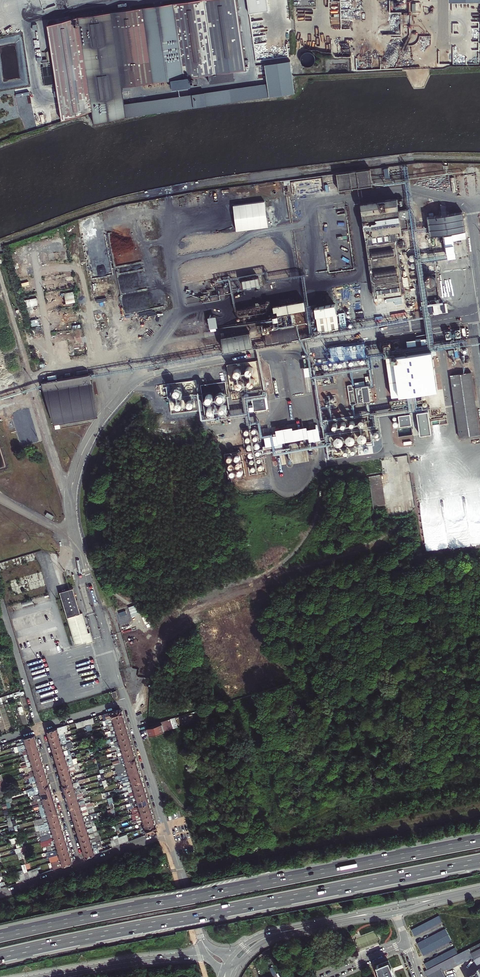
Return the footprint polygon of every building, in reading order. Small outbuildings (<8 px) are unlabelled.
[(124,104),(122,87),(171,80),(173,89),(197,85),(196,77),(209,75),(210,84),(235,80),(234,71),(246,70),(236,0),(199,0),(78,17),(92,111),(94,124),(126,116),(124,104)] [(48,25),(62,121),(92,111),(78,17),(48,25)] [(124,104),(126,116),(294,93),(292,61),(267,65),(269,84),(124,104)] [(370,169),(337,174),(339,190),(373,186),(370,169)] [(477,181),(476,171),(465,172),(467,183),(466,183),(467,190),(468,191),(469,196),(479,195),(478,189),(479,189),(479,187),(479,185),(479,183),(478,181),(477,181)] [(404,293),(395,232),(401,231),(399,218),(398,209),(404,208),(402,198),(361,204),(374,297),(404,293)] [(398,209),(399,218),(409,216),(407,207),(404,208),(398,209)] [(462,212),(428,218),(431,236),(465,231),(462,212)] [(277,275),(278,276),(280,277),(282,276),(284,275),(285,273),(284,270),(282,269),(280,268),(277,269),(276,271),(276,273),(277,275)] [(426,284),(428,285),(430,285),(433,284),(434,282),(435,280),(434,278),(433,276),(431,275),(429,274),(427,275),(425,277),(424,279),(424,282),(426,284)] [(344,296),(344,295),(344,294),(344,293),(343,292),(343,291),(342,290),(341,290),(340,289),(338,289),(337,289),(336,290),(335,290),(334,291),(333,292),(333,293),(333,294),(332,295),(333,296),(333,298),(333,299),(334,299),(335,300),(336,301),(337,301),(338,301),(340,301),(341,301),(342,300),(343,300),(343,299),(344,298),(344,296)] [(303,303),(272,308),(273,314),(276,313),(277,316),(284,315),(305,311),(303,303)] [(335,304),(314,307),(318,332),(338,329),(335,304)] [(215,317),(207,318),(210,333),(216,332),(215,329),(217,328),(217,327),(215,317)] [(287,326),(257,331),(260,345),(298,338),(295,324),(287,326)] [(444,331),(446,342),(466,339),(465,328),(444,331)] [(250,332),(222,337),(225,351),(252,346),(250,332)] [(358,359),(358,358),(358,357),(358,356),(357,355),(356,354),(356,353),(355,353),(354,352),(353,352),(352,352),(350,353),(349,354),(348,355),(347,356),(347,357),(347,358),(347,359),(347,360),(348,361),(349,362),(350,363),(351,363),(353,363),(354,363),(355,363),(356,362),(357,361),(358,360),(358,359)] [(386,360),(391,400),(411,397),(437,394),(431,352),(385,358),(386,360)] [(342,362),(342,360),(342,359),(342,358),(341,358),(340,357),(340,356),(339,356),(338,355),(337,355),(336,355),(335,356),(334,356),(333,357),(332,357),(332,358),(332,359),(331,360),(332,361),(332,362),(332,363),(333,364),(334,365),(335,365),(336,366),(337,366),(338,366),(339,365),(340,365),(340,364),(341,363),(342,362)] [(326,364),(326,363),(326,362),(326,361),(325,360),(324,359),(324,358),(323,358),(322,357),(321,357),(320,357),(319,358),(318,358),(317,359),(316,360),(316,361),(315,362),(315,363),(315,364),(316,365),(316,366),(317,366),(318,367),(319,368),(320,368),(321,368),(322,368),(323,368),(323,367),(324,366),(325,366),(325,365),(326,364)] [(256,368),(234,372),(238,395),(260,391),(256,368)] [(471,373),(450,376),(458,435),(479,432),(471,373)] [(65,422),(96,416),(89,377),(89,375),(42,383),(43,386),(57,432),(66,429),(65,422)] [(354,387),(347,388),(350,404),(369,401),(367,385),(371,384),(369,378),(354,380),(354,387)] [(252,399),(254,412),(267,410),(265,398),(252,399)] [(420,434),(432,432),(428,411),(417,413),(420,434)] [(411,413),(398,415),(400,425),(412,424),(411,413)] [(320,441),(317,429),(307,431),(307,428),(293,431),(293,428),(276,431),(276,436),(263,438),(265,450),(282,447),(282,444),(308,439),(309,443),(320,441)] [(368,473),(370,474),(372,475),(374,474),(376,472),(377,470),(377,468),(375,466),(374,465),(371,465),(369,465),(368,467),(367,469),(367,471),(368,473)] [(479,543),(479,524),(479,528),(470,529),(471,534),(467,534),(468,543),(463,543),(462,535),(460,535),(460,543),(451,544),(451,546),(479,543)] [(82,614),(75,589),(61,593),(77,646),(88,643),(89,645),(95,643),(93,637),(91,638),(84,614),(82,614)] [(118,710),(102,714),(104,721),(105,721),(123,715),(121,710),(118,710)] [(110,724),(111,726),(114,725),(114,724),(125,720),(123,715),(105,721),(105,722),(108,721),(109,723),(102,725),(103,727),(110,724)] [(173,728),(170,718),(148,724),(149,728),(147,728),(149,736),(173,728)] [(125,720),(114,724),(114,725),(111,726),(110,724),(103,727),(102,727),(102,729),(110,727),(110,729),(106,730),(106,732),(108,731),(111,731),(110,730),(112,730),(113,731),(116,730),(115,729),(126,726),(125,720)] [(47,732),(48,737),(58,734),(59,735),(62,734),(61,732),(63,732),(63,733),(68,732),(66,725),(47,730),(47,732)] [(117,735),(117,734),(128,731),(126,726),(115,729),(116,730),(113,731),(112,730),(110,730),(111,731),(108,731),(109,733),(111,733),(112,736),(114,735),(114,736),(117,735)] [(58,734),(48,737),(50,742),(60,739),(60,740),(64,739),(64,738),(65,738),(64,734),(74,731),(73,730),(68,732),(63,733),(63,732),(61,732),(62,734),(59,735),(58,734)] [(119,741),(118,740),(129,736),(128,731),(117,734),(117,735),(114,736),(115,739),(111,740),(110,739),(106,740),(107,743),(114,741),(115,741),(116,742),(119,741)] [(16,744),(17,747),(36,741),(35,735),(34,735),(33,734),(19,739),(20,743),(16,744)] [(120,746),(120,745),(131,742),(129,736),(118,740),(119,741),(116,742),(115,741),(114,741),(115,746),(117,746),(117,747),(120,746)] [(60,739),(50,742),(52,747),(62,744),(62,745),(65,745),(65,743),(67,743),(66,738),(65,738),(64,738),(64,739),(60,740),(60,739)] [(27,748),(27,749),(38,746),(36,741),(17,747),(13,748),(14,750),(18,749),(19,751),(22,750),(22,751),(24,750),(24,749),(27,748)] [(62,744),(52,747),(53,753),(63,750),(64,751),(67,750),(66,749),(68,748),(68,749),(69,749),(75,747),(73,742),(71,742),(67,743),(65,743),(65,745),(62,745),(62,744)] [(122,751),(122,750),(133,747),(131,742),(120,745),(120,746),(117,747),(117,746),(115,746),(111,748),(112,751),(117,749),(118,752),(119,751),(119,752),(122,751)] [(38,746),(27,749),(27,748),(24,749),(24,750),(22,751),(24,756),(26,755),(26,754),(28,754),(29,755),(40,751),(38,746)] [(133,747),(122,750),(122,751),(119,752),(119,751),(118,752),(117,752),(119,757),(120,757),(121,758),(124,757),(123,756),(134,753),(133,747)] [(53,753),(55,758),(64,755),(65,756),(68,755),(68,754),(70,754),(69,749),(68,749),(68,748),(66,749),(67,750),(64,751),(63,750),(53,753)] [(30,760),(41,757),(40,751),(29,755),(28,754),(26,754),(26,755),(24,756),(25,761),(27,761),(27,760),(30,759),(30,760)] [(64,755),(55,758),(56,762),(56,764),(67,760),(67,762),(70,761),(70,760),(71,759),(71,760),(73,759),(72,753),(70,754),(68,754),(68,755),(65,756),(64,755)] [(125,762),(125,761),(136,758),(134,753),(123,756),(124,757),(121,758),(121,760),(113,763),(114,765),(122,763),(125,762)] [(43,762),(41,757),(30,760),(30,759),(27,760),(27,761),(25,761),(26,765),(18,768),(18,769),(22,768),(27,767),(29,766),(28,765),(32,764),(32,765),(43,762)] [(67,760),(56,764),(58,769),(68,766),(69,767),(72,766),(71,765),(74,764),(74,765),(79,763),(77,758),(73,759),(71,760),(71,759),(70,760),(70,761),(67,762),(67,760)] [(136,758),(125,761),(125,762),(122,763),(123,765),(114,767),(115,771),(117,770),(116,770),(122,768),(123,768),(124,769),(127,768),(127,767),(138,764),(136,758)] [(30,767),(30,770),(33,769),(34,771),(44,767),(43,762),(32,765),(32,764),(28,765),(29,766),(27,767),(22,768),(23,770),(28,769),(27,768),(30,767)] [(58,769),(60,774),(70,771),(70,772),(73,771),(73,770),(76,770),(74,765),(74,764),(71,765),(72,766),(69,767),(68,766),(58,769)] [(124,774),(139,770),(138,764),(127,767),(127,768),(124,769),(123,768),(122,768),(124,774)] [(32,777),(32,776),(35,775),(35,776),(46,773),(44,767),(34,771),(33,769),(30,770),(31,772),(29,772),(20,775),(20,778),(28,776),(27,774),(29,773),(30,778),(32,777)] [(60,774),(61,780),(71,777),(72,778),(75,777),(74,776),(77,775),(76,771),(83,769),(83,768),(76,770),(73,770),(73,771),(70,772),(70,771),(60,774)] [(130,778),(130,779),(141,776),(139,770),(124,774),(120,775),(116,777),(117,779),(124,776),(125,777),(121,779),(121,782),(122,781),(125,780),(126,781),(127,780),(127,779),(130,778)] [(37,781),(48,778),(46,773),(35,776),(35,775),(32,776),(32,777),(30,778),(26,779),(27,781),(31,780),(32,783),(34,782),(34,781),(36,780),(37,781)] [(61,780),(63,785),(73,782),(73,783),(76,782),(76,781),(79,780),(78,777),(81,776),(81,774),(77,775),(74,776),(75,777),(72,778),(71,777),(61,780)] [(141,776),(130,779),(130,778),(127,779),(127,780),(126,781),(125,780),(122,781),(122,783),(126,782),(127,786),(129,786),(129,785),(132,784),(132,785),(143,782),(141,776)] [(49,782),(48,778),(37,781),(36,780),(34,781),(34,782),(32,783),(33,788),(36,788),(35,786),(38,786),(49,783),(49,782)] [(63,785),(64,791),(75,788),(75,789),(78,788),(78,787),(80,786),(80,787),(81,787),(79,783),(89,780),(88,778),(79,780),(76,781),(76,782),(73,783),(73,782),(63,785)] [(143,782),(132,785),(132,784),(129,785),(129,786),(127,786),(127,787),(123,788),(123,790),(128,788),(129,792),(131,791),(130,790),(133,789),(134,790),(145,787),(143,782)] [(49,783),(38,786),(35,786),(36,788),(33,788),(30,789),(27,790),(28,793),(34,791),(35,793),(34,793),(34,795),(35,794),(37,794),(37,792),(40,791),(40,793),(51,789),(49,783)] [(64,791),(66,797),(85,792),(85,791),(89,790),(88,787),(86,788),(86,785),(81,787),(80,787),(80,786),(78,787),(78,788),(75,789),(75,788),(64,791)] [(135,796),(146,792),(145,787),(134,790),(133,789),(130,790),(131,791),(129,792),(124,793),(125,795),(129,794),(130,797),(132,796),(132,795),(135,794),(135,796)] [(51,789),(40,793),(40,791),(37,792),(37,794),(35,794),(37,800),(39,800),(39,798),(42,797),(42,799),(53,795),(51,789)] [(66,797),(68,803),(78,800),(78,799),(81,798),(82,799),(84,798),(83,795),(90,793),(89,790),(85,791),(85,792),(66,797)] [(147,796),(146,792),(135,796),(135,794),(132,795),(132,796),(130,797),(131,800),(126,801),(126,804),(132,803),(134,802),(133,801),(136,800),(137,801),(148,797),(147,796)] [(53,795),(42,799),(42,797),(39,798),(39,800),(37,800),(30,802),(31,805),(38,803),(39,804),(33,806),(33,808),(33,807),(39,806),(41,806),(41,804),(44,803),(44,804),(55,801),(53,795)] [(70,809),(80,806),(80,805),(83,804),(83,805),(86,804),(84,800),(89,799),(89,797),(84,798),(82,799),(81,798),(78,799),(78,800),(68,803),(70,809)] [(138,806),(150,803),(148,797),(137,801),(136,800),(133,801),(134,802),(132,803),(133,805),(127,806),(128,809),(134,807),(134,808),(135,807),(135,806),(138,805),(138,806)] [(46,810),(57,807),(55,801),(44,804),(44,803),(41,804),(41,806),(39,806),(33,807),(34,810),(40,808),(41,812),(43,811),(42,810),(45,809),(46,810)] [(70,809),(72,814),(82,811),(82,810),(85,809),(85,810),(87,810),(86,807),(94,805),(93,802),(86,804),(83,805),(83,804),(80,805),(80,806),(70,809)] [(140,812),(151,808),(150,803),(138,806),(138,805),(135,806),(135,807),(134,808),(134,810),(129,812),(129,815),(132,814),(137,813),(137,811),(140,810),(140,812)] [(58,812),(57,807),(46,810),(45,809),(42,810),(43,811),(41,812),(42,817),(43,818),(45,817),(44,816),(47,815),(48,816),(58,813),(58,812)] [(72,814),(73,819),(84,816),(83,815),(86,815),(86,816),(89,815),(88,812),(95,810),(94,808),(87,810),(85,810),(85,809),(82,810),(82,811),(72,814)] [(141,816),(142,817),(153,814),(151,808),(140,812),(140,810),(137,811),(137,813),(132,814),(133,819),(139,818),(138,817),(141,816)] [(49,822),(59,819),(58,813),(48,816),(47,815),(44,816),(45,817),(43,818),(42,817),(34,820),(35,822),(43,820),(44,823),(46,823),(46,822),(49,821),(49,822)] [(84,816),(73,819),(75,825),(85,822),(85,821),(88,820),(88,821),(94,819),(96,819),(95,814),(89,816),(89,815),(86,816),(86,815),(83,815),(84,816)] [(153,814),(142,817),(141,816),(138,817),(139,818),(133,819),(132,820),(132,822),(137,820),(138,824),(139,824),(140,823),(140,822),(143,821),(143,822),(155,819),(153,814)] [(61,824),(59,819),(49,822),(49,821),(46,822),(46,823),(44,823),(39,825),(39,828),(45,826),(46,829),(48,828),(48,827),(51,826),(51,827),(61,824)] [(85,822),(75,825),(77,830),(87,827),(86,826),(89,825),(90,826),(96,825),(94,819),(88,821),(88,820),(85,821),(85,822)] [(140,829),(145,828),(156,824),(155,819),(143,822),(143,821),(140,822),(140,823),(139,824),(140,829)] [(52,832),(63,829),(61,824),(51,827),(51,826),(48,827),(48,828),(46,829),(40,830),(41,836),(48,834),(50,833),(49,832),(52,831),(52,832)] [(156,824),(145,828),(147,834),(156,831),(157,828),(156,824)] [(77,830),(78,836),(88,833),(88,831),(91,831),(97,829),(96,826),(90,828),(90,826),(89,825),(86,826),(87,827),(77,830)] [(64,834),(63,829),(52,832),(52,831),(49,832),(50,833),(48,834),(41,836),(42,839),(48,837),(49,838),(47,839),(48,840),(51,839),(51,837),(54,837),(64,834)] [(78,836),(80,841),(90,838),(90,837),(93,836),(93,833),(92,832),(91,832),(91,831),(88,831),(88,833),(78,836)] [(64,834),(54,837),(51,837),(51,839),(48,840),(44,841),(45,843),(50,841),(51,842),(49,843),(49,844),(46,845),(48,845),(53,844),(52,843),(56,842),(56,843),(66,840),(64,834)] [(80,841),(81,846),(92,843),(91,842),(94,841),(95,842),(97,842),(96,836),(93,837),(93,836),(90,837),(90,838),(80,841)] [(66,840),(56,843),(56,842),(52,843),(53,844),(48,845),(46,845),(48,851),(52,850),(54,849),(54,848),(57,847),(57,848),(68,845),(66,840)] [(81,846),(83,851),(93,848),(93,847),(96,846),(96,848),(98,848),(98,847),(102,846),(102,845),(101,845),(100,841),(97,842),(95,842),(94,841),(91,842),(92,843),(81,846)] [(69,850),(68,845),(57,848),(57,847),(54,848),(54,849),(52,850),(53,853),(47,855),(47,857),(56,854),(56,853),(58,853),(59,854),(69,850)] [(93,848),(83,851),(85,857),(99,852),(98,847),(98,848),(96,848),(96,846),(93,847),(93,848)] [(58,860),(57,859),(60,858),(61,859),(71,856),(69,850),(59,854),(58,853),(56,853),(56,854),(47,857),(48,858),(55,856),(55,858),(46,861),(46,863),(49,862),(56,860),(56,861),(58,860)] [(56,860),(49,862),(52,870),(72,862),(72,861),(71,856),(61,859),(60,858),(57,859),(58,860),(56,861),(56,860)] [(445,920),(441,913),(412,929),(415,936),(445,920)] [(455,939),(448,926),(418,941),(425,955),(455,939)] [(425,972),(428,976),(447,976),(444,971),(447,969),(448,970),(474,957),(478,964),(479,963),(479,943),(463,952),(461,953),(431,969),(425,972)] [(461,953),(457,946),(428,962),(431,969),(461,953)] [(376,965),(381,976),(395,976),(393,972),(392,969),(391,968),(389,961),(389,960),(377,965),(376,965)]
